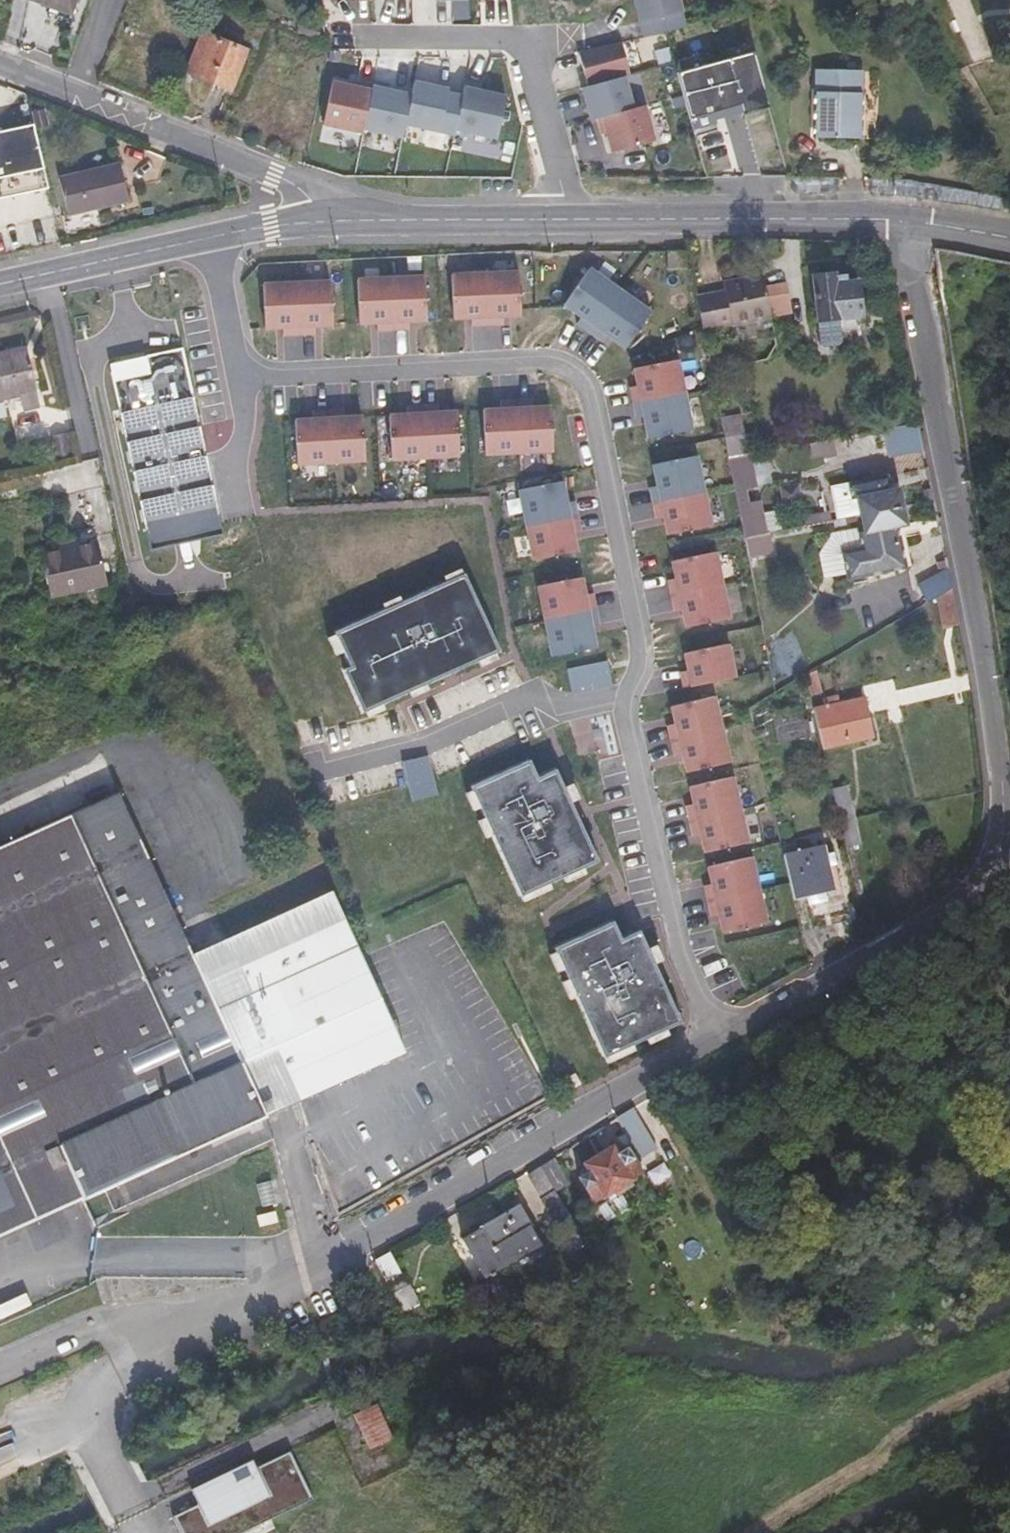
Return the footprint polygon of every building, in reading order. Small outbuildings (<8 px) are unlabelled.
[(70,13),(75,0),(34,0),(70,13)] [(636,21),(681,9),(679,0),(631,0),(636,21)] [(199,61),(193,75),(230,90),(246,50),(202,32),(191,58),(199,61)] [(605,151),(652,141),(644,102),(632,104),(619,41),(574,51),(588,118),(597,116),(605,151)] [(186,72),(193,75),(199,61),(191,58),(186,72)] [(818,70),(816,137),(858,138),(860,71),(818,70)] [(445,130),(451,84),(415,80),(414,89),(330,79),(325,126),(405,136),(406,125),(445,130)] [(500,140),(510,93),(466,83),(455,130),(500,140)] [(0,131),(0,197),(46,187),(32,124),(0,131)] [(58,178),(67,215),(128,200),(119,164),(58,178)] [(686,251),(667,251),(667,267),(686,267),(686,251)] [(577,323),(590,332),(621,290),(590,267),(564,303),(582,316),(577,323)] [(519,270),(485,272),(487,324),(503,324),(503,315),(521,315),(519,270)] [(485,272),(452,273),(454,317),(471,316),(472,325),(487,324),(485,272)] [(813,276),(817,321),(862,316),(858,280),(837,282),(836,273),(813,276)] [(725,290),(697,295),(704,330),(771,317),(763,274),(723,281),(725,290)] [(391,276),(393,329),(409,328),(408,320),(426,319),(425,275),(391,276)] [(391,276),(357,277),(359,322),(377,321),(377,329),(393,329),(391,276)] [(296,280),(298,333),(314,332),(314,324),(332,323),(330,279),(296,280)] [(282,333),(298,333),(296,280),(262,282),(264,326),(282,325),(282,333)] [(621,290),(590,332),(603,342),(608,335),(626,347),(652,312),(621,290)] [(179,345),(107,361),(147,549),(182,541),(222,533),(179,345)] [(36,391),(27,348),(0,354),(0,399),(36,391)] [(630,387),(633,403),(685,394),(678,360),(635,368),(638,386),(630,387)] [(685,394),(633,403),(636,418),(644,417),(648,438),(692,430),(685,394)] [(485,454),(518,452),(516,399),(500,400),(500,409),(483,409),(485,454)] [(516,399),(518,452),(552,451),(550,406),(532,407),(532,399),(516,399)] [(421,404),(424,457),(458,455),(456,411),(438,411),(437,403),(421,404)] [(390,459),(424,457),(421,404),(406,405),(406,413),(388,414),(390,459)] [(327,409),(329,461),(363,459),(361,415),(343,416),(343,408),(327,409)] [(296,463),(329,461),(327,409),(311,410),(311,418),(293,419),(296,463)] [(720,418),(724,437),(745,433),(741,414),(720,418)] [(57,457),(70,454),(66,434),(53,436),(57,457)] [(888,456),(900,453),(898,444),(886,446),(888,456)] [(750,454),(728,459),(733,485),(744,533),(744,537),(766,532),(762,514),(752,517),(746,488),(757,486),(750,454)] [(649,488),(652,504),(703,492),(696,456),(653,465),(657,486),(649,488)] [(858,496),(862,514),(902,506),(899,488),(889,490),(886,476),(849,483),(851,498),(858,496)] [(525,526),(577,517),(574,501),(566,503),(562,481),(518,490),(525,526)] [(837,519),(862,514),(858,496),(851,498),(849,483),(831,487),(837,519)] [(703,492),(652,504),(655,519),(663,518),(667,535),(711,526),(703,492)] [(902,506),(862,514),(865,533),(860,534),(862,546),(840,550),(845,577),(902,566),(895,525),(905,523),(902,506)] [(525,526),(532,560),(575,551),(572,534),(580,532),(577,517),(525,526)] [(50,595),(106,583),(97,543),(41,555),(50,595)] [(667,582),(670,597),(722,587),(715,553),(672,562),(675,580),(667,582)] [(918,586),(927,602),(937,596),(953,587),(949,568),(918,586)] [(463,574),(332,631),(348,666),(341,670),(360,713),(498,651),(463,574)] [(537,587),(544,621),(595,610),(592,594),(584,596),(581,578),(537,587)] [(722,587),(670,597),(673,612),(681,611),(685,628),(729,619),(722,587)] [(953,587),(937,596),(942,625),(959,622),(953,587)] [(595,610),(544,621),(550,657),(594,649),(590,627),(598,625),(595,610)] [(679,674),(682,689),(734,679),(727,646),(690,653),(684,655),(687,672),(679,674)] [(606,662),(566,670),(571,695),(611,687),(606,662)] [(863,698),(814,710),(823,748),(872,736),(863,698)] [(666,727),(669,743),(721,731),(713,699),(685,705),(670,708),(674,725),(666,727)] [(806,720),(802,721),(797,708),(773,712),(779,742),(809,736),(806,720)] [(681,757),(685,774),(728,765),(721,731),(669,743),(673,759),(681,757)] [(400,762),(409,802),(434,796),(425,756),(400,762)] [(468,788),(518,898),(595,863),(554,770),(535,779),(527,761),(468,788)] [(684,808),(687,824),(738,812),(731,779),(688,789),(692,806),(684,808)] [(840,822),(856,818),(848,785),(832,788),(840,822)] [(267,1114),(243,1061),(271,1048),(284,1078),(375,1037),(322,917),(202,971),(193,953),(120,793),(0,847),(0,1201),(70,1169),(83,1197),(267,1114)] [(699,837),(703,855),(746,845),(738,812),(687,824),(691,839),(699,837)] [(840,822),(846,848),(862,844),(856,818),(840,822)] [(824,846),(783,856),(790,885),(792,896),(807,893),(810,904),(827,900),(825,889),(834,887),(824,846)] [(702,889),(705,904),(757,892),(749,860),(706,869),(710,887),(702,889)] [(243,1061),(267,1114),(405,1050),(330,890),(193,953),(202,971),(322,917),(375,1037),(284,1078),(271,1048),(243,1061)] [(717,918),(721,935),(764,926),(757,892),(705,904),(709,920),(717,918)] [(551,950),(601,1061),(679,1026),(637,933),(619,941),(611,924),(551,950)] [(643,1158),(657,1149),(632,1108),(618,1116),(643,1158)] [(578,1177),(594,1203),(644,1171),(628,1145),(619,1151),(613,1143),(582,1162),(587,1171),(578,1177)] [(556,1158),(541,1167),(556,1191),(570,1182),(556,1158)] [(562,1235),(577,1226),(556,1191),(541,1167),(528,1174),(534,1185),(562,1235)] [(83,1197),(70,1169),(0,1201),(0,1235),(83,1197)] [(484,1276),(501,1267),(540,1244),(518,1204),(506,1211),(481,1225),(482,1227),(462,1238),(484,1276)] [(376,1259),(394,1294),(409,1286),(391,1251),(376,1259)] [(394,1438),(377,1402),(354,1413),(370,1449),(394,1438)] [(198,1504),(173,1516),(181,1532),(239,1532),(312,1497),(290,1451),(255,1468),(251,1460),(191,1489),(198,1504)]
